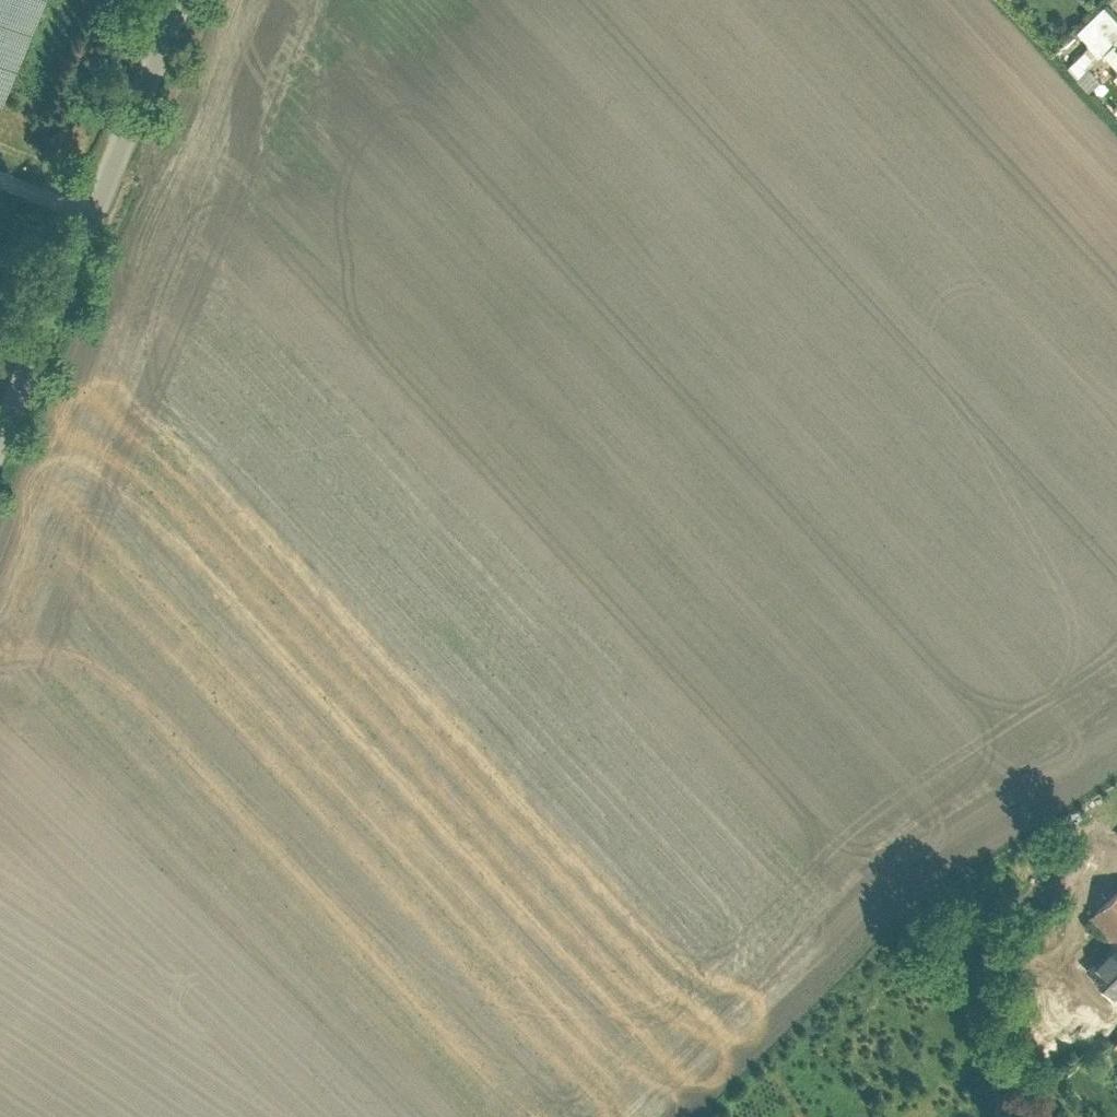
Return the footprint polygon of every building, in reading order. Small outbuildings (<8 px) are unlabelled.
[(21,0),(0,0),(0,51),(21,0)] [(1075,31),(1098,56),(1116,38),(1116,22),(1102,6),(1075,31)] [(1093,915),(1106,927),(1116,938),(1116,891),(1093,915)] [(1106,927),(1036,1000),(1075,1038),(1116,994),(1116,938),(1106,927)]
